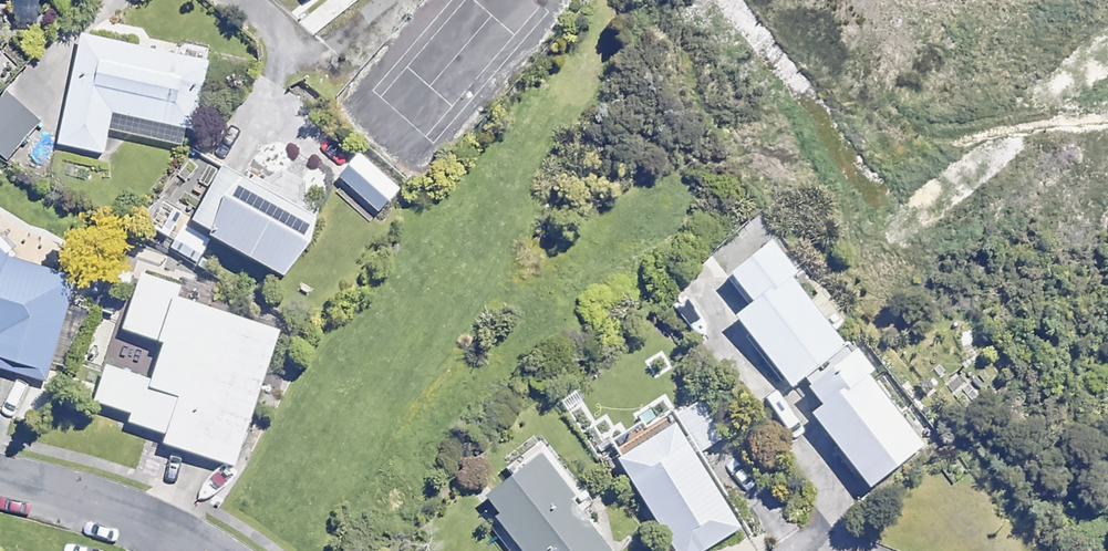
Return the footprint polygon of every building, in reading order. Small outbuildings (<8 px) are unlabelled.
[(14,20),(37,22),(39,0),(16,0),(14,20)] [(208,61),(83,33),(59,143),(104,153),(113,112),(193,129),(208,61)] [(8,94),(0,102),(0,157),(6,162),(41,124),(8,94)] [(318,216),(237,174),(205,233),(287,276),(318,216)] [(177,222),(165,243),(198,263),(211,242),(177,222)] [(46,380),(76,278),(4,254),(12,246),(0,234),(0,367),(46,380)] [(795,271),(772,239),(728,273),(751,303),(736,314),(790,386),(844,346),(790,275),(795,271)] [(138,281),(107,364),(95,401),(132,413),(129,421),(167,433),(164,442),(235,466),(280,329),(178,296),(182,286),(141,272),(138,281)] [(872,368),(856,347),(808,383),(823,403),(812,411),(869,485),(922,445),(867,372),(872,368)] [(730,434),(703,393),(675,412),(702,453),(730,434)] [(672,419),(614,456),(676,550),(701,550),(741,525),(672,419)] [(537,455),(482,497),(524,550),(612,550),(537,455)]
